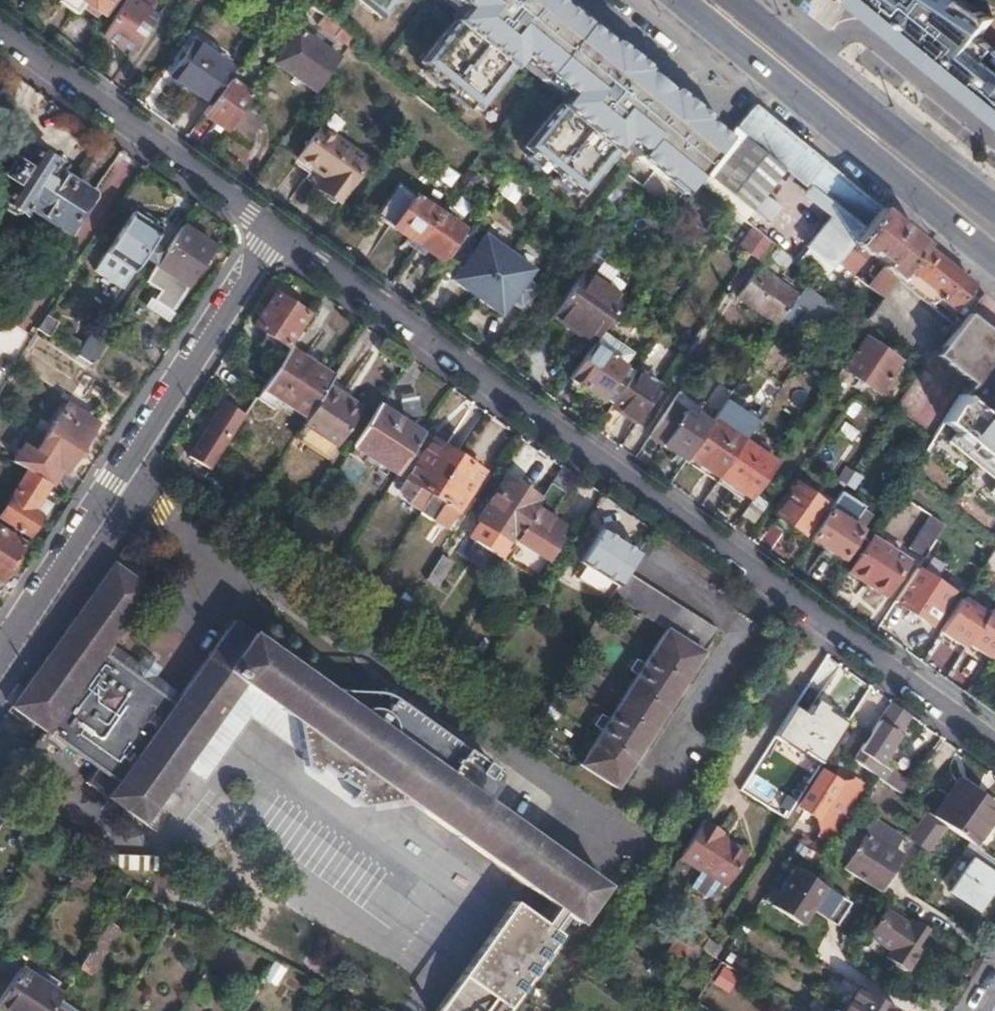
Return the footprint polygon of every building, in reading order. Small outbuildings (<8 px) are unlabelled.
[(81,8),(85,2),(99,13),(101,14),(112,0),(64,0),(79,11),(81,8)] [(100,32),(119,46),(128,34),(133,37),(135,33),(141,25),(152,11),(154,9),(150,6),(154,0),(124,0),(100,32)] [(378,16),(391,0),(359,0),(378,16)] [(464,7),(421,61),(476,107),(520,53),(568,93),(524,147),(580,193),(624,139),(640,152),(636,156),(665,179),(668,175),(685,188),(698,173),(726,138),(705,121),(707,119),(670,88),(668,91),(645,72),(647,69),(611,40),(609,42),(565,6),(567,3),(562,0),(455,0),(464,7)] [(994,114),(994,48),(981,36),(994,20),(994,18),(965,0),(855,0),(994,114)] [(85,2),(81,8),(95,18),(99,13),(85,2)] [(152,11),(141,25),(146,29),(156,15),(152,11)] [(335,22),(324,15),(318,25),(328,32),(335,22)] [(328,32),(335,36),(341,26),(335,22),(328,32)] [(335,36),(349,46),(356,37),(341,26),(335,36)] [(296,29),(273,62),(279,67),(303,33),(296,29)] [(128,34),(119,46),(128,53),(140,37),(135,33),(133,37),(128,34)] [(303,33),(279,67),(314,91),(337,58),(303,33)] [(170,76),(210,104),(232,70),(193,42),(170,76)] [(210,104),(203,114),(225,130),(228,127),(248,97),(250,94),(236,84),(241,76),(232,70),(210,104)] [(248,97),(228,127),(244,138),(265,108),(248,97)] [(824,160),(754,103),(726,138),(698,173),(747,213),(789,162),(810,178),(824,160)] [(55,109),(45,128),(64,139),(75,120),(55,109)] [(322,128),(300,159),(329,180),(322,189),(340,202),(368,162),(322,128)] [(23,165),(14,178),(3,196),(6,198),(5,201),(5,204),(6,208),(15,213),(19,213),(22,209),(25,211),(29,205),(67,228),(90,194),(51,168),(56,161),(34,147),(23,165)] [(447,177),(458,184),(467,173),(475,160),(464,153),(447,177)] [(2,171),(14,178),(23,165),(11,157),(2,171)] [(880,207),(824,160),(810,178),(846,209),(802,265),(812,274),(806,283),(808,286),(814,290),(834,265),(837,261),(851,243),(880,207)] [(467,173),(458,184),(469,192),(477,180),(467,173)] [(377,215),(417,244),(439,213),(440,210),(432,205),(430,207),(397,185),(377,215)] [(902,224),(880,207),(851,243),(837,261),(834,265),(849,277),(868,252),(885,265),(867,286),(881,298),(897,280),(926,244),(902,224)] [(158,230),(130,211),(89,275),(118,294),(138,262),(146,250),(158,230)] [(439,213),(417,244),(441,261),(462,230),(439,213)] [(212,243),(182,223),(159,258),(151,270),(146,278),(160,288),(153,299),(171,310),(212,243)] [(751,226),(737,246),(760,263),(775,242),(751,226)] [(452,279),(502,315),(510,303),(522,312),(540,287),(527,278),(534,269),(484,234),(478,243),(465,234),(448,259),(460,268),(452,279)] [(976,284),(926,244),(897,280),(926,302),(934,292),(956,309),(976,284)] [(146,250),(138,262),(151,270),(159,258),(146,250)] [(737,297),(778,325),(799,294),(758,266),(756,270),(751,266),(740,281),(745,285),(737,297)] [(583,269),(554,311),(577,327),(574,332),(591,344),(624,298),(583,269)] [(814,290),(808,286),(794,302),(821,324),(835,308),(814,290)] [(258,346),(281,361),(288,350),(284,348),(306,313),(275,294),(254,325),(266,333),(258,346)] [(174,312),(171,310),(153,299),(149,296),(140,310),(165,326),(174,312)] [(958,326),(934,355),(946,364),(975,328),(986,338),(993,329),(970,311),(958,326)] [(45,315),(38,328),(50,337),(58,324),(45,315)] [(961,396),(985,416),(994,403),(994,331),(993,329),(986,338),(975,328),(946,364),(970,383),(961,396)] [(93,331),(77,354),(91,363),(106,340),(93,331)] [(866,337),(845,369),(879,393),(882,389),(888,392),(895,381),(890,378),(901,361),(866,337)] [(591,344),(569,376),(611,406),(633,372),(591,344)] [(281,361),(263,389),(307,418),(329,385),(334,376),(290,348),(288,350),(281,361)] [(633,372),(611,406),(637,423),(662,386),(635,369),(633,372)] [(929,372),(899,399),(925,426),(954,399),(929,372)] [(718,411),(731,392),(719,384),(706,402),(718,411)] [(307,418),(302,426),(337,449),(359,413),(340,400),(343,394),(329,385),(307,418)] [(340,400),(359,413),(362,408),(343,394),(340,400)] [(985,416),(961,396),(936,434),(994,482),(994,403),(985,416)] [(65,401),(58,412),(90,432),(97,422),(65,401)] [(225,402),(190,456),(211,470),(246,415),(225,402)] [(674,403),(651,438),(663,446),(686,411),(674,403)] [(424,433),(378,405),(352,445),(397,474),(424,433)] [(663,446),(684,461),(689,454),(710,423),(697,415),(695,418),(686,411),(663,446)] [(58,412),(23,467),(28,470),(48,483),(50,484),(61,467),(66,470),(90,432),(58,412)] [(698,468),(717,482),(746,440),(713,419),(710,423),(689,454),(701,462),(698,468)] [(431,496),(457,455),(431,439),(398,491),(410,498),(417,488),(431,496)] [(746,440),(717,482),(736,495),(741,489),(754,497),(778,462),(746,440)] [(906,458),(916,464),(928,446),(918,440),(906,458)] [(431,496),(421,512),(448,528),(484,472),(457,455),(431,496)] [(346,457),(339,472),(357,480),(364,466),(346,457)] [(540,500),(514,541),(517,544),(508,560),(535,578),(546,560),(545,557),(546,555),(553,554),(558,547),(556,542),(557,539),(554,537),(561,525),(548,516),(574,475),(562,466),(540,500)] [(28,470),(0,516),(0,518),(29,536),(47,506),(37,500),(48,483),(28,470)] [(478,520),(512,543),(514,541),(540,500),(505,478),(478,520)] [(797,485),(776,515),(803,534),(824,505),(797,485)] [(841,490),(810,539),(841,561),(860,531),(852,525),(855,520),(863,506),(841,490)] [(751,497),(742,516),(755,522),(764,504),(751,497)] [(946,525),(935,518),(909,557),(919,564),(946,525)] [(852,525),(860,531),(863,526),(855,520),(852,525)] [(0,524),(0,580),(1,579),(23,544),(3,531),(5,527),(0,524)] [(609,582),(610,583),(618,588),(628,572),(640,553),(602,530),(580,563),(609,582)] [(870,543),(851,572),(884,594),(906,560),(886,547),(882,552),(870,543)] [(442,555),(431,572),(441,578),(452,562),(442,555)] [(11,706),(97,766),(87,782),(144,822),(172,784),(184,767),(243,684),(296,720),(302,738),(314,734),(317,744),(322,755),(331,767),(340,776),(352,782),(355,784),(367,787),(376,788),(387,786),(389,801),(407,800),(426,813),(550,901),(538,918),(515,902),(438,1010),(507,1010),(573,918),(579,922),(605,887),(532,835),(484,800),(501,776),(385,695),(382,699),(379,700),(374,700),(376,712),(362,712),(329,688),(233,621),(196,673),(175,704),(151,686),(132,673),(105,653),(150,590),(113,563),(11,706)] [(916,569),(895,602),(930,625),(952,593),(916,569)] [(618,588),(613,596),(667,631),(645,666),(637,677),(609,721),(601,733),(580,767),(616,790),(717,632),(628,572),(618,588)] [(610,583),(609,582),(583,622),(591,628),(593,625),(613,596),(618,588),(610,583)] [(962,598),(940,632),(964,647),(967,643),(986,614),(962,598)] [(536,599),(531,609),(541,616),(547,607),(536,599)] [(967,643),(993,660),(994,656),(994,613),(989,610),(986,614),(967,643)] [(637,677),(645,666),(637,661),(629,672),(637,677)] [(138,665),(132,673),(151,686),(156,678),(138,665)] [(794,725),(829,750),(856,707),(821,683),(811,700),(804,710),(794,725)] [(243,684),(184,767),(203,781),(248,718),(308,758),(302,738),(296,720),(243,684)] [(374,700),(379,700),(374,695),(329,688),(362,712),(376,712),(374,700)] [(798,706),(804,710),(811,700),(805,695),(798,706)] [(910,714),(891,701),(878,720),(852,759),(871,773),(880,779),(889,766),(881,761),(891,746),(889,745),(910,714)] [(593,728),(601,733),(609,721),(601,716),(593,728)] [(314,734),(302,738),(308,758),(311,767),(322,775),(331,767),(322,755),(317,744),(314,734)] [(889,766),(880,779),(906,797),(915,784),(889,766)] [(817,837),(828,844),(864,785),(852,777),(850,782),(838,783),(821,771),(801,803),(799,806),(815,817),(821,831),(817,837)] [(944,823),(970,842),(974,845),(994,815),(994,807),(959,781),(934,816),(944,823)] [(355,784),(352,782),(354,788),(348,795),(361,803),(389,801),(387,786),(376,788),(367,787),(355,784)] [(934,816),(925,810),(909,836),(928,849),(944,823),(934,816)] [(723,886),(748,845),(699,816),(674,856),(723,886)] [(844,869),(851,874),(878,891),(900,857),(891,851),(899,838),(874,822),(844,869)] [(974,845),(970,842),(963,853),(971,860),(951,890),(978,910),(994,886),(994,860),(974,845)] [(92,849),(84,861),(129,883),(135,871),(92,849)] [(82,864),(72,880),(82,886),(91,869),(82,864)] [(774,889),(766,902),(801,923),(824,886),(797,868),(781,893),(774,889)] [(899,912),(894,921),(906,928),(912,919),(899,912)] [(894,921),(886,933),(898,941),(892,950),(887,957),(908,969),(920,950),(916,946),(926,929),(912,919),(906,928),(894,921)] [(103,930),(79,967),(89,973),(112,937),(110,935),(103,930)] [(658,930),(648,946),(661,955),(658,961),(674,971),(688,950),(658,930)] [(898,941),(886,933),(880,943),(892,950),(898,941)] [(273,960),(264,979),(277,985),(287,966),(273,960)] [(719,962),(710,976),(724,984),(733,970),(719,962)] [(0,998),(0,1010),(1,1010),(50,1010),(52,1009),(61,994),(18,968),(0,998)] [(879,999),(872,1010),(899,1010),(879,999)]
